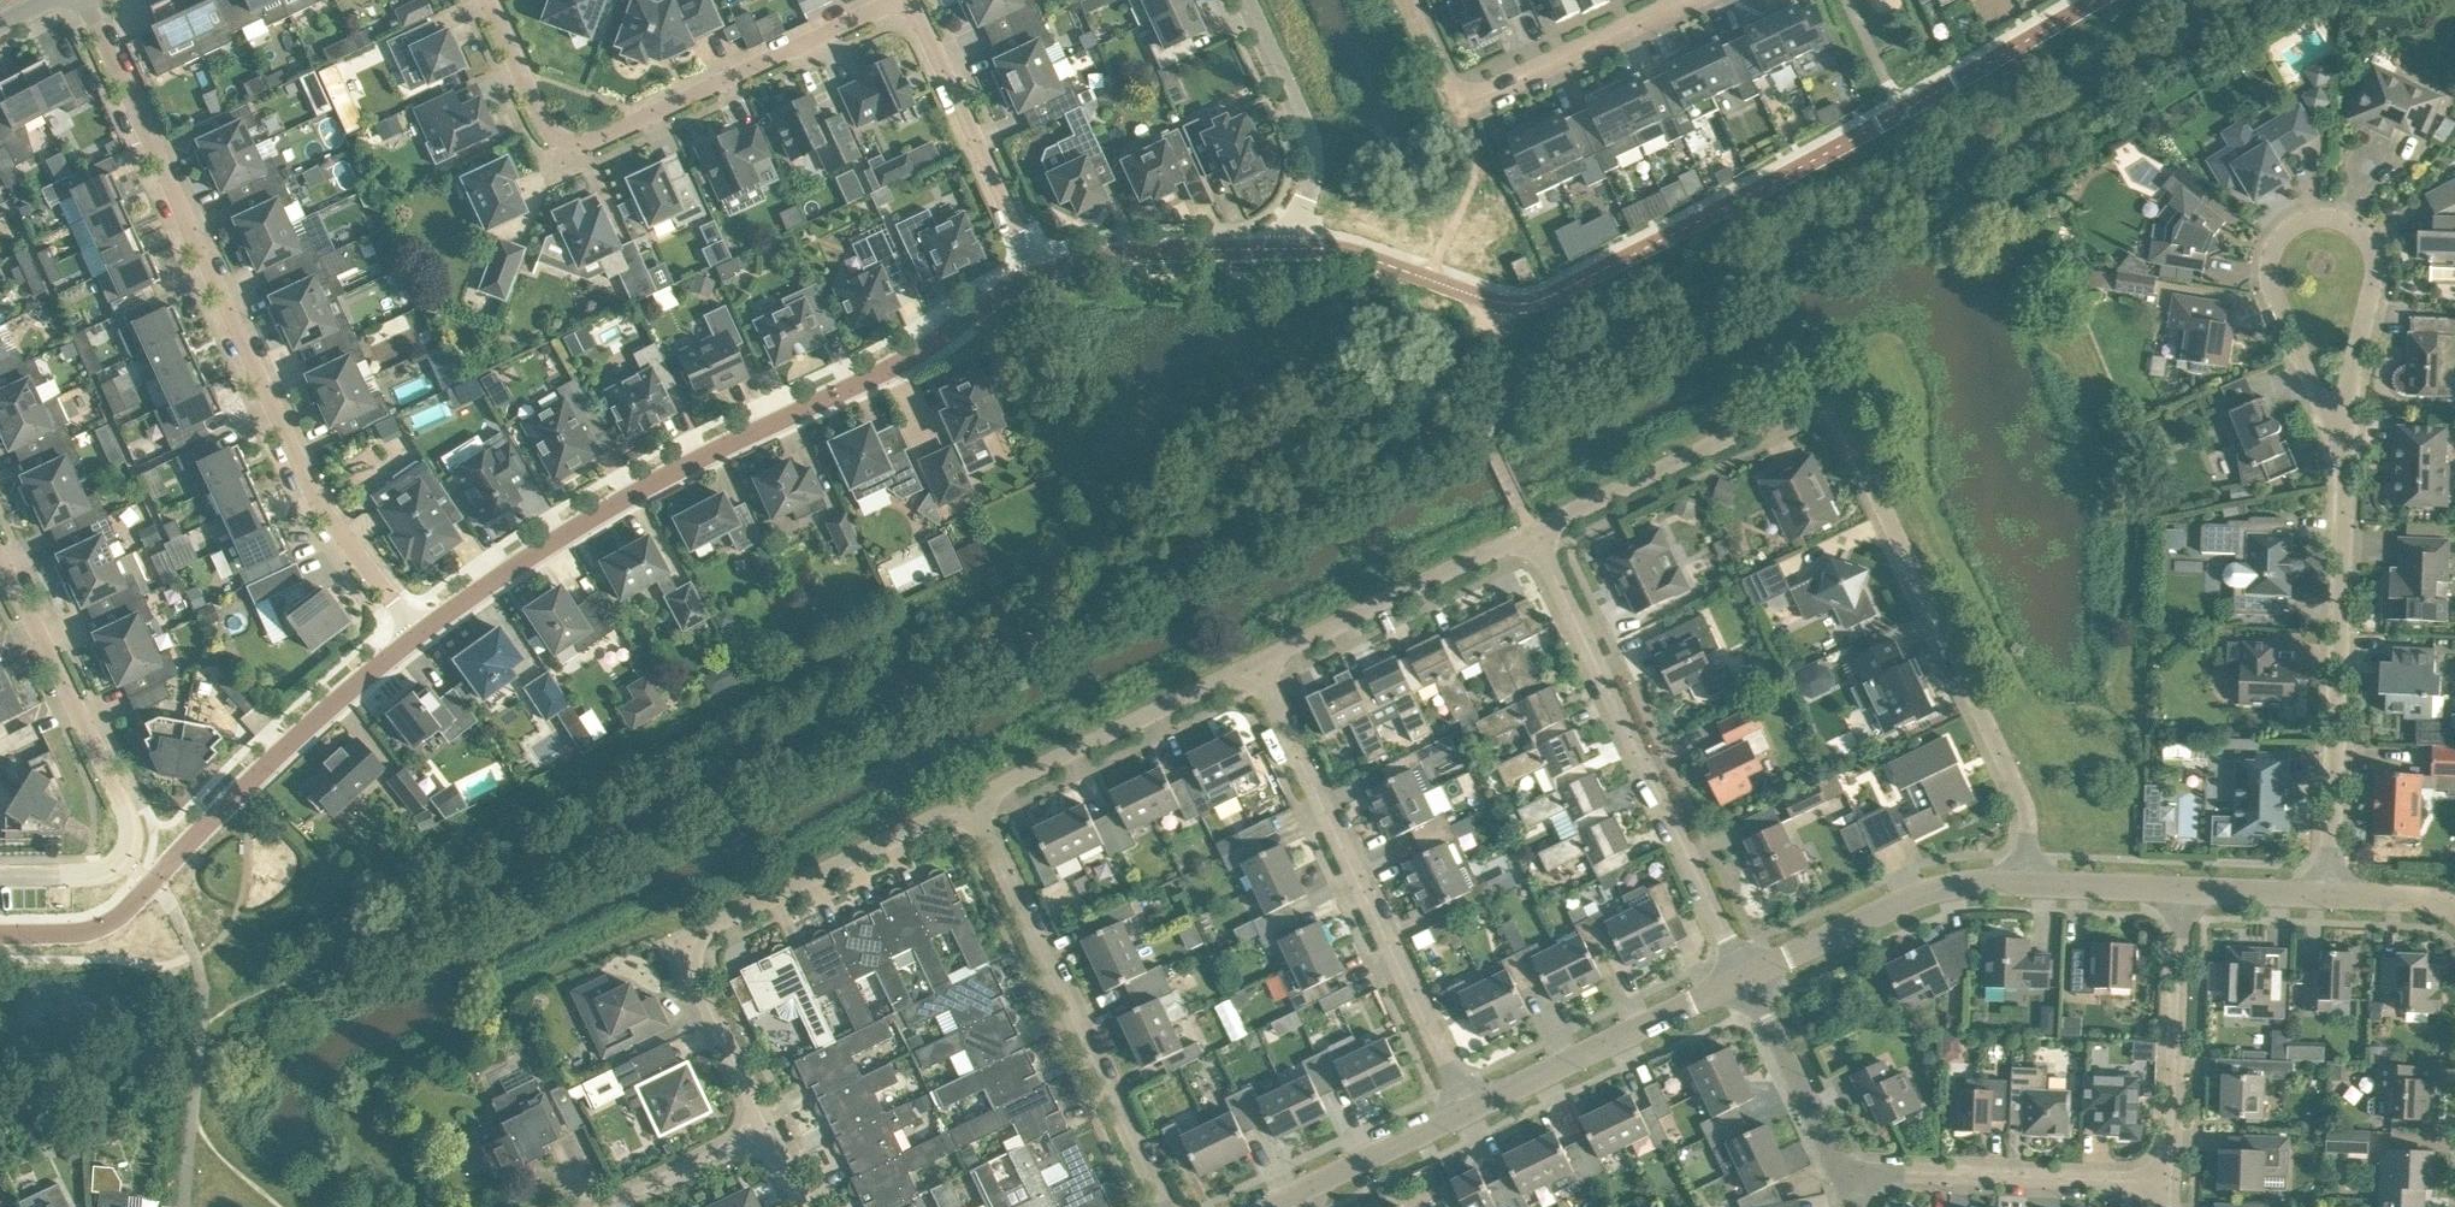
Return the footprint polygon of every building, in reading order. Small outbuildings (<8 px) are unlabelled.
[(140,37),(154,68),(158,76),(202,56),(177,0),(164,0),(150,7),(158,24),(152,27),(153,30),(140,37)] [(202,56),(232,42),(228,34),(242,28),(229,0),(219,0),(214,2),(213,0),(210,0),(206,2),(205,0),(177,0),(202,56)] [(289,16),(282,0),(229,0),(242,28),(263,18),(267,26),(289,16)] [(289,16),(323,0),(282,0),(289,16)] [(597,14),(602,0),(550,0),(543,20),(588,37),(597,14)] [(711,3),(709,0),(685,0),(674,5),(671,0),(668,0),(657,5),(642,0),(633,0),(616,45),(624,48),(622,54),(626,56),(625,57),(625,58),(625,59),(625,61),(626,62),(627,64),(628,65),(629,65),(631,66),(632,66),(634,66),(636,66),(638,65),(639,64),(640,63),(640,62),(641,61),(645,62),(647,56),(659,61),(676,53),(677,55),(678,56),(679,57),(681,58),(682,58),(684,58),(686,57),(689,56),(690,55),(690,54),(691,52),(691,51),(691,50),(691,48),(690,47),(693,45),(690,39),(721,25),(711,3)] [(799,3),(804,14),(832,1),(832,0),(798,0),(799,3)] [(1033,0),(965,0),(959,3),(968,22),(974,19),(978,26),(1004,13),(1012,31),(1041,17),(1033,0)] [(1079,1),(1084,14),(1097,8),(1093,0),(1081,0),(1079,1)] [(1195,0),(1194,0),(1128,0),(1131,6),(1140,25),(1150,20),(1151,21),(1195,0)] [(1160,69),(1167,66),(1189,56),(1181,40),(1203,30),(1202,26),(1206,25),(1195,0),(1151,21),(1159,38),(1149,45),(1160,69)] [(1523,13),(1516,0),(1455,0),(1450,2),(1458,20),(1463,18),(1472,38),(1477,36),(1481,44),(1498,35),(1496,29),(1501,27),(1502,28),(1510,25),(1508,20),(1523,13)] [(1558,22),(1583,11),(1584,10),(1579,0),(1547,0),(1558,22)] [(1610,0),(1579,0),(1584,10),(1583,11),(1584,13),(1611,1),(1610,0)] [(1834,43),(1816,4),(1802,11),(1796,0),(1794,0),(1783,5),(1783,7),(1777,10),(1776,8),(1770,11),(1792,59),(1817,48),(1818,50),(1834,43)] [(397,9),(403,24),(418,17),(415,8),(406,5),(397,9)] [(749,11),(734,18),(736,23),(742,36),(748,49),(764,42),(755,22),(749,11)] [(1768,71),(1792,59),(1770,11),(1764,14),(1764,16),(1758,19),(1757,17),(1744,23),(1749,35),(1736,41),(1754,80),(1769,74),(1768,71)] [(1059,43),(1054,45),(1041,17),(1012,31),(1020,48),(994,60),(997,67),(990,70),(999,89),(1066,58),(1059,43)] [(432,22),(388,42),(402,71),(419,63),(428,83),(442,77),(464,66),(462,63),(468,61),(462,48),(457,50),(447,31),(438,35),(432,22)] [(729,42),(742,36),(736,23),(723,29),(729,42)] [(367,28),(352,35),(358,49),(374,42),(367,28)] [(351,36),(342,40),(349,54),(356,51),(358,50),(356,47),(351,36)] [(1723,48),(1718,36),(1704,42),(1705,44),(1699,47),(1698,45),(1691,48),(1714,96),(1738,84),(1746,100),(1760,93),(1754,80),(1736,41),(1723,48)] [(1714,96),(1691,48),(1685,51),(1686,52),(1679,55),(1679,54),(1665,60),(1671,72),(1658,78),(1675,116),(1690,110),(1694,119),(1719,108),(1714,96)] [(902,79),(891,57),(856,73),(859,80),(840,89),(857,126),(877,117),(878,121),(913,104),(908,93),(910,92),(904,79),(902,79)] [(1073,75),(1066,58),(999,89),(1008,108),(1014,105),(1018,112),(1044,100),(1053,119),(1064,114),(1081,106),(1082,106),(1077,94),(1069,77),(1073,75)] [(69,112),(91,101),(75,70),(61,77),(59,73),(54,76),(45,59),(21,72),(43,114),(61,104),(69,112)] [(2315,86),(2302,95),(2313,113),(2331,102),(2334,77),(2323,59),(2305,70),(2315,86)] [(335,64),(318,72),(326,89),(343,81),(335,64)] [(2422,137),(2432,115),(2441,97),(2376,67),(2363,96),(2352,117),(2390,135),(2395,124),(2422,137)] [(282,69),(267,76),(273,88),(288,81),(282,69)] [(314,70),(299,77),(304,90),(320,83),(314,70)] [(0,83),(0,89),(6,101),(0,104),(2,108),(0,109),(0,135),(16,166),(33,157),(24,123),(43,114),(21,72),(0,83)] [(1161,85),(1155,72),(1143,78),(1139,89),(1158,95),(1161,85)] [(1675,116),(1658,78),(1644,84),(1639,72),(1626,78),(1626,80),(1620,83),(1619,81),(1613,84),(1641,145),(1666,134),(1670,142),(1684,136),(1675,117),(1675,116)] [(1592,108),(1579,114),(1606,172),(1621,166),(1617,157),(1641,145),(1613,84),(1607,87),(1607,89),(1601,92),(1600,90),(1587,96),(1592,108)] [(1091,88),(1077,94),(1082,106),(1097,99),(1091,88)] [(433,102),(416,110),(430,141),(425,144),(435,165),(455,155),(453,151),(472,142),(494,132),(479,99),(462,107),(455,92),(433,102)] [(859,157),(850,137),(840,115),(823,123),(810,95),(771,113),(792,159),(818,147),(828,171),(859,157)] [(203,170),(253,146),(246,131),(257,125),(246,102),(218,115),(224,128),(197,141),(201,148),(194,151),(203,170)] [(1067,165),(1046,174),(1060,203),(1070,199),(1076,213),(1082,211),(1084,212),(1089,212),(1092,211),(1096,209),(1099,205),(1100,202),(1105,200),(1089,165),(1104,158),(1094,136),(1081,106),(1064,114),(1074,135),(1056,143),(1067,165)] [(1840,106),(1820,117),(1824,127),(1845,116),(1840,106)] [(2211,161),(2227,188),(2243,178),(2256,199),(2289,179),(2276,158),(2316,134),(2300,107),(2253,135),(2245,122),(2226,133),(2234,147),(2211,161)] [(1541,118),(1534,121),(1563,182),(1583,172),(1589,186),(1609,177),(1606,172),(1579,114),(1566,121),(1560,109),(1547,115),(1548,117),(1541,120),(1541,118)] [(1182,126),(1195,154),(1205,176),(1224,167),(1231,183),(1238,180),(1240,184),(1256,176),(1254,172),(1260,169),(1248,142),(1254,140),(1243,116),(1237,119),(1234,112),(1204,125),(1201,117),(1188,123),(1182,126)] [(374,124),(382,141),(404,130),(396,113),(374,124)] [(1514,145),(1500,151),(1528,212),(1542,206),(1536,194),(1563,182),(1534,121),(1528,124),(1529,125),(1522,128),(1522,127),(1508,133),(1514,145)] [(734,130),(697,148),(707,169),(720,199),(758,181),(761,188),(779,180),(768,157),(769,156),(766,149),(756,127),(737,136),(734,130)] [(1164,142),(1122,161),(1129,177),(1139,199),(1150,194),(1153,199),(1173,189),(1172,187),(1183,182),(1185,186),(1201,178),(1190,156),(1177,128),(1161,136),(1164,142)] [(7,188),(23,179),(16,166),(0,135),(0,175),(7,188)] [(253,146),(203,170),(211,188),(218,185),(221,193),(248,180),(254,193),(283,180),(272,157),(278,154),(271,138),(253,146)] [(481,165),(454,177),(464,199),(471,196),(486,229),(503,221),(525,211),(510,180),(515,178),(506,158),(484,168),(483,169),(481,165)] [(887,185),(898,180),(889,162),(872,170),(873,173),(880,188),(887,185)] [(630,199),(617,205),(623,218),(636,212),(640,220),(641,223),(647,221),(649,226),(670,216),(677,225),(676,226),(677,227),(706,214),(700,201),(690,179),(689,180),(689,182),(672,190),(660,164),(628,179),(636,197),(632,199),(631,198),(630,198),(630,199)] [(1731,166),(1716,173),(1721,183),(1736,176),(1731,166)] [(59,181),(42,189),(50,206),(74,195),(85,218),(121,201),(121,202),(124,201),(111,173),(92,182),(86,169),(64,179),(59,181)] [(1696,169),(1680,176),(1682,180),(1688,194),(1689,197),(1705,190),(1696,169)] [(865,195),(870,193),(880,188),(873,173),(858,180),(865,195)] [(298,201),(293,203),(283,180),(254,193),(260,207),(233,219),(236,226),(230,229),(239,248),(306,217),(298,201)] [(1682,180),(1661,189),(1671,210),(1681,205),(1690,200),(1691,200),(1689,197),(1688,194),(1682,180)] [(2446,184),(2454,201),(2454,180),(2446,184)] [(880,188),(870,193),(877,207),(893,199),(887,185),(880,188)] [(369,188),(357,193),(364,207),(375,202),(369,188)] [(2216,235),(2226,221),(2183,188),(2170,204),(2179,211),(2168,225),(2166,242),(2154,240),(2151,261),(2205,270),(2207,254),(2221,248),(2216,235)] [(1662,191),(1645,199),(1655,218),(1671,210),(1662,191)] [(628,269),(604,218),(594,196),(591,197),(592,198),(577,205),(577,203),(555,213),(560,225),(557,227),(559,231),(546,237),(537,261),(559,270),(587,279),(605,271),(608,278),(628,269)] [(133,227),(121,202),(121,201),(85,218),(97,244),(133,227)] [(2436,213),(2437,215),(2437,217),(2434,217),(2434,232),(2419,231),(2418,258),(2430,259),(2430,262),(2431,262),(2430,277),(2454,278),(2454,203),(2436,213)] [(28,204),(18,208),(22,217),(32,213),(28,204)] [(940,276),(952,271),(963,266),(964,268),(985,258),(980,247),(978,248),(963,215),(937,227),(928,209),(895,224),(908,253),(926,244),(940,276)] [(0,214),(0,223),(6,225),(13,222),(8,210),(0,214)] [(308,235),(307,235),(300,220),(306,217),(239,248),(248,267),(254,263),(257,271),(284,259),(290,272),(319,258),(308,235)] [(1607,222),(1586,232),(1594,249),(1615,239),(1607,222)] [(97,244),(82,251),(94,277),(97,276),(145,253),(133,227),(97,244)] [(368,237),(376,254),(394,245),(386,228),(368,237)] [(901,271),(891,249),(882,230),(865,238),(876,261),(862,267),(865,273),(849,280),(850,282),(835,289),(853,327),(868,320),(870,325),(886,318),(883,313),(898,306),(886,278),(901,271)] [(1586,232),(1565,242),(1573,259),(1594,249),(1586,232)] [(731,257),(723,240),(713,244),(708,255),(713,265),(731,257)] [(56,263),(55,260),(49,248),(37,253),(44,268),(56,263)] [(40,275),(27,249),(15,254),(21,265),(12,269),(19,285),(28,281),(40,275)] [(141,288),(160,279),(147,251),(145,253),(97,276),(116,316),(147,301),(141,288)] [(744,253),(716,266),(726,289),(739,284),(733,272),(749,265),(744,253)] [(2118,271),(2149,275),(2150,268),(2131,253),(2118,269),(2118,271)] [(1526,254),(1512,260),(1523,284),(1536,277),(1526,254)] [(337,297),(330,281),(319,258),(290,272),(296,285),(269,297),(273,304),(266,307),(275,326),(337,297)] [(56,263),(44,268),(51,283),(63,278),(56,263)] [(507,300),(516,274),(489,264),(480,290),(507,300)] [(2098,270),(2072,265),(2069,279),(2087,282),(2088,280),(2096,282),(2098,270)] [(396,270),(390,273),(396,286),(401,283),(409,280),(403,267),(396,270)] [(647,270),(622,281),(632,303),(657,292),(647,270)] [(2158,276),(2149,275),(2118,271),(2116,290),(2156,296),(2158,276)] [(28,281),(35,296),(47,290),(40,275),(28,281)] [(710,297),(715,281),(693,275),(689,291),(710,297)] [(784,306),(755,320),(756,322),(765,342),(775,363),(794,355),(794,356),(804,351),(804,350),(822,341),(818,332),(835,324),(825,302),(817,286),(782,302),(784,306)] [(2228,367),(2233,337),(2226,336),(2228,323),(2226,323),(2229,303),(2175,295),(2170,327),(2182,329),(2177,359),(2192,362),(2191,370),(2210,372),(2212,365),(2228,367)] [(355,336),(344,313),(337,297),(275,326),(284,345),(290,342),(294,349),(320,337),(326,350),(355,336)] [(182,333),(183,334),(185,333),(172,305),(153,314),(147,301),(116,316),(121,328),(118,329),(131,357),(146,350),(182,333)] [(713,337),(677,354),(686,373),(696,395),(727,381),(728,385),(748,376),(734,346),(743,342),(725,304),(703,315),(713,337)] [(2439,317),(2415,317),(2415,333),(2410,333),(2409,354),(2414,355),(2413,365),(2408,364),(2406,365),(2404,365),(2402,366),(2400,367),(2398,369),(2397,370),(2396,372),(2395,374),(2394,376),(2394,379),(2394,381),(2394,383),(2395,386),(2396,388),(2398,390),(2399,391),(2401,392),(2404,394),(2407,394),(2454,396),(2454,318),(2439,317)] [(18,349),(5,323),(0,325),(0,374),(5,372),(24,363),(18,349)] [(96,330),(79,331),(81,359),(98,357),(96,330)] [(194,360),(183,334),(182,333),(146,350),(152,364),(141,369),(147,381),(158,376),(194,360)] [(311,404),(361,381),(354,365),(366,360),(355,336),(326,350),(332,363),(306,375),(309,382),(303,385),(311,404)] [(676,384),(665,363),(655,343),(633,354),(643,373),(604,393),(626,436),(643,427),(644,430),(658,423),(657,420),(673,412),(660,386),(672,380),(674,385),(676,384)] [(41,404),(33,388),(45,383),(34,358),(24,363),(5,372),(11,386),(0,391),(0,423),(41,404)] [(207,386),(206,385),(194,360),(158,376),(170,403),(207,386)] [(503,369),(485,375),(497,407),(514,400),(503,369)] [(998,417),(1003,415),(995,398),(990,400),(978,374),(974,376),(972,371),(955,379),(957,384),(941,391),(950,409),(941,413),(958,450),(952,452),(949,447),(920,461),(940,503),(969,490),(958,467),(963,464),(968,473),(993,461),(987,448),(981,435),(1001,425),(998,417)] [(455,387),(461,404),(488,394),(482,377),(455,387)] [(602,425),(589,400),(576,377),(557,388),(563,400),(523,423),(555,478),(595,454),(584,435),(602,425)] [(108,400),(120,394),(113,379),(101,385),(108,400)] [(362,428),(384,418),(391,414),(381,391),(369,397),(361,381),(311,404),(320,423),(326,420),(330,427),(356,415),(362,428)] [(170,403),(153,411),(165,436),(172,451),(187,444),(209,434),(203,421),(222,412),(209,384),(206,385),(207,386),(170,403)] [(2263,397),(2254,401),(2249,389),(2220,401),(2227,418),(2232,416),(2246,449),(2238,452),(2244,485),(2270,481),(2299,468),(2287,440),(2280,443),(2277,434),(2278,433),(2279,432),(2280,430),(2280,429),(2280,428),(2280,426),(2280,425),(2280,424),(2279,424),(2278,423),(2277,422),(2276,422),(2275,421),(2273,421),(2263,397)] [(445,393),(404,410),(413,430),(454,412),(445,393)] [(0,423),(0,445),(6,443),(9,450),(35,438),(42,451),(70,438),(64,424),(69,422),(57,398),(63,395),(62,394),(41,404),(0,423)] [(120,394),(108,400),(115,415),(127,409),(120,394)] [(392,416),(375,424),(383,439),(399,431),(392,416)] [(116,442),(108,424),(95,430),(103,448),(116,442)] [(835,440),(829,443),(839,465),(838,469),(837,474),(839,478),(843,481),(848,482),(850,488),(850,487),(856,500),(885,487),(901,499),(922,489),(914,471),(904,449),(884,458),(869,425),(849,434),(846,432),(842,432),(838,433),(836,437),(835,440)] [(2446,429),(2424,428),(2400,427),(2399,446),(2396,446),(2393,503),(2446,506),(2448,466),(2444,466),(2446,429)] [(2152,447),(2157,440),(2155,432),(2145,430),(2140,437),(2143,446),(2152,447)] [(474,458),(453,471),(472,502),(484,522),(520,501),(512,488),(530,477),(517,457),(510,445),(509,445),(501,431),(482,443),(487,450),(474,458)] [(27,506),(77,483),(69,467),(81,461),(70,438),(42,451),(48,464),(21,476),(24,484),(18,487),(27,506)] [(247,473),(247,474),(250,473),(237,444),(218,453),(212,440),(190,451),(176,457),(182,470),(188,468),(194,482),(200,495),(211,490),(247,473)] [(1812,455),(1762,479),(1779,515),(1783,513),(1795,538),(1815,528),(1837,518),(1824,490),(1828,489),(1812,455)] [(457,508),(443,488),(425,460),(387,486),(396,500),(382,509),(398,533),(393,536),(407,555),(411,552),(420,565),(458,540),(443,517),(457,508)] [(760,475),(753,478),(762,497),(759,503),(762,509),(769,512),(772,519),(791,509),(796,520),(827,506),(822,495),(819,490),(809,468),(794,475),(788,462),(782,464),(775,468),(768,466),(762,468),(760,475)] [(259,499),(247,474),(247,473),(211,490),(223,516),(259,499)] [(1740,485),(1720,478),(1712,498),(1732,506),(1740,485)] [(78,529),(107,516),(96,493),(84,498),(77,483),(27,506),(35,524),(42,521),(45,529),(72,516),(78,529)] [(2252,485),(2230,488),(2232,500),(2253,496),(2252,485)] [(941,519),(929,493),(917,510),(937,525),(941,519)] [(762,538),(755,525),(744,504),(731,511),(722,494),(674,518),(690,549),(728,530),(738,550),(762,538)] [(1694,520),(1700,503),(1678,496),(1672,513),(1694,520)] [(271,525),(271,524),(259,499),(223,516),(235,542),(271,525)] [(846,513),(826,522),(841,555),(861,546),(846,513)] [(63,584),(113,561),(106,545),(117,540),(107,516),(78,529),(84,543),(57,555),(61,562),(54,565),(63,584)] [(2283,518),(2262,517),(2250,516),(2250,521),(2228,520),(2228,524),(2203,523),(2202,552),(2236,554),(2236,562),(2233,563),(2231,563),(2228,564),(2226,566),(2224,568),(2223,571),(2222,573),(2222,576),(2222,578),(2222,579),(2223,581),(2224,583),(2226,585),(2228,587),(2230,588),(2232,589),(2235,589),(2234,609),(2234,610),(2235,611),(2236,612),(2236,613),(2237,613),(2238,613),(2279,615),(2280,615),(2281,614),(2282,614),(2283,613),(2283,612),(2283,611),(2284,595),(2290,595),(2291,578),(2292,578),(2295,577),(2296,577),(2299,576),(2300,574),(2302,572),(2303,570),(2304,568),(2304,566),(2304,564),(2304,562),(2303,560),(2302,557),(2300,555),(2297,554),(2295,553),(2292,552),(2292,535),(2286,535),(2287,522),(2286,520),(2286,519),(2285,518),(2283,518)] [(171,540),(182,535),(175,520),(163,525),(171,540)] [(235,542),(220,549),(233,576),(240,572),(246,586),(273,573),(267,560),(286,551),(273,523),(271,524),(271,525),(235,542)] [(154,524),(141,531),(148,545),(161,538),(154,524)] [(1665,572),(1657,555),(1672,547),(1662,527),(1623,546),(1625,550),(1606,559),(1616,581),(1622,579),(1628,592),(1627,592),(1637,614),(1676,595),(1692,588),(1681,565),(1665,572)] [(198,559),(186,533),(182,535),(171,540),(163,543),(163,544),(175,570),(198,559)] [(677,589),(660,557),(648,536),(600,562),(620,599),(656,579),(664,595),(663,596),(682,632),(710,617),(690,581),(677,589)] [(2450,539),(2424,538),(2400,538),(2399,578),(2391,578),(2390,597),(2385,597),(2384,619),(2447,621),(2448,599),(2433,599),(2434,581),(2448,582),(2450,539)] [(956,550),(965,570),(989,559),(980,539),(956,550)] [(113,561),(63,584),(72,603),(78,600),(81,607),(108,595),(114,608),(143,595),(132,571),(139,568),(132,552),(113,561)] [(1869,570),(1841,560),(1831,557),(1828,566),(1825,575),(1821,574),(1790,589),(1803,618),(1835,602),(1837,602),(1849,628),(1878,614),(1867,590),(1863,588),(1869,570)] [(320,585),(307,595),(292,564),(273,573),(246,586),(255,605),(270,598),(280,618),(286,616),(311,650),(348,622),(320,585)] [(1773,565),(1743,579),(1744,580),(1751,596),(1756,606),(1786,592),(1773,565)] [(1744,580),(1731,587),(1739,602),(1751,596),(1744,580)] [(574,608),(572,604),(560,586),(525,609),(554,654),(572,642),(579,652),(607,634),(599,620),(585,600),(574,608)] [(199,588),(187,594),(194,610),(207,604),(199,588)] [(99,662),(149,639),(142,624),(154,618),(143,595),(114,608),(120,621),(94,634),(97,641),(90,644),(99,662)] [(1519,690),(1528,686),(1539,681),(1531,666),(1525,664),(1515,644),(1545,630),(1529,598),(1499,612),(1497,607),(1482,614),(1519,690)] [(213,603),(197,610),(204,627),(220,619),(213,603)] [(727,608),(713,615),(720,629),(734,622),(727,608)] [(1500,700),(1519,690),(1482,614),(1468,620),(1471,626),(1442,639),(1457,672),(1458,672),(1481,661),(1500,700)] [(1706,656),(1711,653),(1721,648),(1705,614),(1647,641),(1654,657),(1653,657),(1656,664),(1658,663),(1662,670),(1664,670),(1675,694),(1704,680),(1712,695),(1738,682),(1729,664),(1713,671),(1706,656)] [(824,638),(832,634),(833,626),(830,618),(821,615),(814,620),(812,629),(816,636),(824,638)] [(522,659),(513,647),(499,628),(454,660),(483,699),(514,676),(509,668),(522,659)] [(1442,639),(1440,634),(1425,641),(1428,646),(1399,660),(1414,693),(1415,693),(1438,682),(1457,721),(1477,711),(1458,672),(1457,672),(1442,639)] [(151,688),(164,681),(180,674),(168,650),(157,655),(149,639),(99,662),(108,681),(114,678),(118,685),(144,673),(151,688)] [(1913,674),(1908,662),(1906,663),(1895,639),(1849,661),(1860,684),(1853,688),(1864,710),(1873,706),(1886,732),(1905,722),(1906,725),(1935,711),(1916,673),(1913,674)] [(2277,643),(2253,642),(2229,641),(2227,672),(2237,683),(2242,683),(2241,703),(2294,705),(2296,662),(2277,661),(2277,643)] [(2436,649),(2394,648),(2393,664),(2382,664),(2381,693),(2387,693),(2386,712),(2405,713),(2405,717),(2419,718),(2418,742),(2454,744),(2454,714),(2453,713),(2452,718),(2433,717),(2434,696),(2441,696),(2441,676),(2435,675),(2436,649)] [(1399,660),(1396,655),(1381,662),(1384,667),(1355,681),(1370,714),(1371,713),(1394,702),(1413,741),(1433,732),(1415,693),(1414,693),(1399,660)] [(1800,671),(1797,683),(1802,694),(1813,698),(1831,690),(1834,678),(1829,668),(1817,663),(1800,671)] [(15,687),(6,668),(2,670),(0,665),(0,694),(15,687)] [(546,720),(570,704),(549,672),(525,688),(546,720)] [(634,699),(617,709),(630,729),(668,707),(648,673),(627,686),(634,699)] [(259,702),(242,685),(232,674),(220,685),(246,714),(259,702)] [(1355,681),(1353,675),(1338,683),(1341,688),(1311,702),(1326,735),(1356,721),(1365,741),(1363,747),(1370,762),(1390,753),(1371,713),(1370,714),(1355,681)] [(136,713),(158,703),(171,697),(164,681),(151,688),(129,698),(136,713)] [(477,720),(467,707),(453,687),(452,688),(455,692),(440,703),(427,687),(421,692),(415,685),(391,704),(393,707),(387,712),(414,746),(437,728),(449,743),(477,720)] [(1537,747),(1569,731),(1556,702),(1561,700),(1554,685),(1476,722),(1486,742),(1526,723),(1537,747)] [(9,735),(3,722),(25,711),(26,711),(27,710),(15,687),(0,694),(0,740),(9,735)] [(1722,803),(1744,792),(1753,788),(1747,775),(1762,768),(1756,755),(1771,748),(1761,727),(1763,726),(1754,708),(1742,713),(1720,724),(1728,740),(1708,750),(1712,760),(1708,761),(1715,775),(1710,777),(1722,803)] [(175,778),(185,721),(158,717),(144,723),(150,736),(144,739),(160,774),(174,776),(174,778),(175,778)] [(211,726),(188,722),(185,721),(175,778),(176,777),(190,779),(217,753),(212,748),(222,737),(211,726)] [(1461,729),(1467,740),(1479,734),(1474,723),(1461,729)] [(1591,775),(1590,774),(1577,746),(1582,743),(1575,728),(1569,731),(1537,747),(1497,766),(1507,785),(1546,767),(1557,790),(1557,791),(1591,775)] [(1233,782),(1237,780),(1259,769),(1240,730),(1214,742),(1233,782)] [(18,791),(63,819),(66,815),(72,812),(56,779),(63,776),(65,781),(66,780),(44,734),(43,735),(50,751),(28,761),(32,769),(18,791)] [(15,750),(9,737),(10,736),(9,735),(0,740),(0,758),(15,750)] [(2238,748),(2258,750),(2259,739),(2218,737),(2218,748),(2238,748)] [(1888,807),(1859,821),(1864,831),(1870,844),(1873,850),(1874,852),(1903,838),(1912,833),(1915,838),(1944,824),(1940,815),(1974,799),(1963,777),(1960,778),(1954,764),(1959,762),(1947,738),(1926,748),(1891,764),(1903,788),(1908,786),(1921,813),(1906,820),(1896,824),(1893,817),(1888,807)] [(384,768),(373,756),(357,739),(342,752),(340,750),(326,763),(328,765),(306,786),(312,793),(307,798),(320,813),(326,808),(333,815),(384,768)] [(1208,794),(1233,782),(1214,742),(1189,754),(1200,778),(1187,784),(1202,814),(1215,808),(1208,794)] [(2432,776),(2454,777),(2454,747),(2433,746),(2432,774),(2432,776)] [(1394,778),(1369,790),(1373,798),(1369,800),(1377,816),(1424,793),(1435,788),(1423,765),(1416,751),(1410,754),(1388,764),(1394,778)] [(2289,755),(2265,754),(2258,753),(2258,762),(2238,761),(2236,818),(2214,817),(2212,843),(2252,845),(2252,835),(2271,836),(2271,829),(2289,830),(2291,786),(2288,786),(2289,755)] [(1202,814),(1187,784),(1174,791),(1163,767),(1137,779),(1156,819),(1181,807),(1188,820),(1202,814)] [(389,781),(413,812),(428,800),(404,768),(389,781)] [(1557,790),(1518,809),(1528,829),(1551,817),(1562,841),(1578,833),(1578,834),(1611,818),(1597,789),(1603,787),(1596,772),(1590,774),(1591,775),(1557,791),(1557,790)] [(2375,835),(2401,836),(2420,837),(2421,813),(2422,787),(2449,788),(2449,796),(2454,796),(2454,777),(2432,776),(2432,774),(2402,773),(2378,772),(2375,835)] [(1132,831),(1156,819),(1137,779),(1112,791),(1124,815),(1110,821),(1125,851),(1138,844),(1132,831)] [(1792,817),(1828,801),(1819,782),(1784,799),(1792,817)] [(2162,786),(2148,785),(2146,785),(2144,840),(2166,841),(2167,821),(2160,820),(2162,786)] [(63,819),(18,791),(4,813),(6,814),(6,838),(0,838),(0,839),(29,839),(29,838),(24,838),(24,831),(61,831),(60,824),(63,819)] [(448,791),(430,800),(444,818),(468,807),(460,795),(448,791)] [(1452,825),(1447,814),(1446,811),(1436,816),(1424,793),(1377,816),(1385,832),(1388,830),(1392,838),(1418,826),(1423,839),(1452,825)] [(1125,851),(1110,821),(1097,828),(1086,804),(1061,816),(1080,855),(1105,843),(1111,857),(1125,851)] [(412,816),(419,831),(420,832),(436,824),(428,809),(412,816)] [(1517,812),(1505,818),(1511,829),(1522,823),(1517,812)] [(1588,853),(1599,878),(1632,862),(1618,833),(1623,830),(1616,815),(1611,818),(1578,834),(1578,833),(1562,841),(1539,852),(1549,872),(1588,853)] [(1055,867),(1080,855),(1061,816),(1035,828),(1047,852),(1034,858),(1048,888),(1061,881),(1055,867)] [(1253,842),(1253,843),(1276,832),(1269,818),(1240,833),(1246,846),(1253,842)] [(1804,869),(1794,848),(1782,822),(1746,840),(1757,863),(1752,865),(1763,889),(1779,882),(1782,889),(1786,891),(1791,891),(1794,890),(1797,886),(1798,883),(1796,878),(1794,874),(1804,869)] [(1469,862),(1457,836),(1452,825),(1423,839),(1429,851),(1404,863),(1408,871),(1404,873),(1412,889),(1469,862)] [(1260,855),(1253,843),(1253,842),(1246,846),(1224,857),(1230,870),(1244,864),(1256,889),(1296,869),(1283,844),(1260,855)] [(1489,881),(1480,885),(1469,862),(1412,889),(1420,905),(1424,903),(1428,912),(1453,900),(1458,912),(1459,913),(1496,895),(1489,881)] [(946,871),(943,872),(942,870),(940,869),(938,869),(936,869),(934,869),(931,871),(929,873),(929,876),(929,879),(906,890),(930,938),(930,937),(951,928),(970,969),(989,960),(946,871)] [(1261,934),(1290,919),(1284,906),(1308,895),(1296,869),(1256,889),(1268,914),(1254,920),(1261,934)] [(1654,899),(1631,910),(1654,958),(1670,950),(1668,946),(1676,942),(1664,917),(1676,911),(1679,916),(1680,916),(1664,882),(1649,889),(1654,899)] [(906,890),(903,891),(903,889),(901,888),(900,888),(898,887),(895,888),(892,890),(890,892),(889,895),(890,898),(879,903),(881,907),(869,913),(891,957),(892,957),(912,947),(934,993),(952,984),(930,937),(930,938),(906,890)] [(1096,965),(1136,946),(1124,921),(1138,915),(1131,901),(1101,915),(1108,928),(1084,940),(1096,965)] [(1638,965),(1654,958),(1631,910),(1630,911),(1608,921),(1603,911),(1589,918),(1603,946),(1615,941),(1628,966),(1636,962),(1638,965)] [(869,913),(867,914),(865,912),(864,911),(861,911),(859,911),(856,913),(853,915),(852,918),(853,921),(830,932),(854,980),(854,981),(875,971),(895,1012),(900,1009),(913,1003),(892,957),(891,957),(869,913)] [(1455,948),(1466,943),(1453,916),(1430,927),(1437,941),(1449,935),(1455,948)] [(1591,952),(1603,946),(1589,918),(1576,924),(1581,934),(1558,946),(1581,993),(1597,985),(1595,982),(1603,977),(1591,952)] [(1293,965),(1333,946),(1320,921),(1296,932),(1290,919),(1261,934),(1267,947),(1281,940),(1293,965)] [(830,932),(827,933),(824,930),(820,930),(818,930),(816,932),(815,932),(813,934),(813,935),(813,937),(813,940),(792,950),(791,950),(815,999),(836,989),(856,1031),(874,1022),(868,1009),(854,981),(854,980),(830,932)] [(1908,956),(1886,967),(1897,988),(1900,995),(1903,1000),(1914,995),(1931,986),(1936,995),(1969,979),(1969,965),(1970,941),(1952,941),(1949,942),(1947,938),(1931,946),(1931,945),(1917,952),(1916,949),(1907,954),(1908,956)] [(1985,981),(1985,986),(1986,986),(2018,987),(2028,988),(2029,986),(2050,987),(2050,979),(2051,955),(2030,954),(2030,939),(1990,938),(1989,957),(1986,957),(1985,981)] [(1539,942),(1516,953),(1530,982),(1542,976),(1554,1001),(1563,997),(1565,1001),(1581,993),(1558,946),(1544,952),(1539,942)] [(2101,950),(2073,949),(2072,992),(2095,993),(2096,987),(2132,988),(2133,973),(2137,973),(2138,944),(2101,942),(2101,950)] [(772,954),(740,970),(742,974),(753,998),(760,1013),(774,1006),(779,1017),(788,1020),(800,1015),(816,1050),(835,1041),(815,999),(791,950),(792,950),(790,946),(786,947),(785,946),(783,945),(782,944),(780,944),(778,944),(777,945),(774,946),(773,947),(772,949),(772,951),(772,952),(772,954)] [(1138,992),(1168,978),(1161,965),(1148,971),(1136,946),(1096,965),(1108,991),(1132,979),(1138,992)] [(1293,965),(1279,972),(1298,1011),(1320,1000),(1327,996),(1321,983),(1345,972),(1333,946),(1293,965)] [(2229,954),(2227,999),(2228,999),(2228,1006),(2251,1006),(2251,1016),(2275,1017),(2284,1017),(2284,1003),(2285,979),(2267,978),(2268,949),(2236,948),(2229,954)] [(2352,963),(2356,963),(2357,948),(2342,948),(2342,952),(2323,951),(2322,970),(2308,970),(2307,1011),(2332,1011),(2332,1000),(2351,1001),(2352,963)] [(1518,988),(1530,982),(1516,953),(1503,960),(1507,970),(1484,981),(1507,1029),(1523,1021),(1521,1017),(1530,1013),(1518,988)] [(2404,1012),(2413,1012),(2437,1013),(2438,1007),(2442,1007),(2442,992),(2438,992),(2439,964),(2427,964),(2428,955),(2399,954),(2399,958),(2384,957),(2383,981),(2383,990),(2404,991),(2404,1012)] [(1176,957),(1169,961),(1172,967),(1179,964),(1176,957)] [(993,969),(991,969),(990,966),(952,984),(934,993),(913,1003),(900,1009),(905,1019),(906,1020),(907,1024),(909,1028),(950,1008),(960,1029),(1005,1008),(999,996),(1003,994),(998,984),(1000,982),(1001,980),(1001,978),(1002,976),(1000,972),(999,970),(996,969),(993,969)] [(653,995),(638,1002),(629,983),(613,990),(605,975),(571,991),(588,1025),(603,1057),(635,1041),(668,1025),(653,995)] [(1145,1005),(1121,1017),(1133,1042),(1172,1023),(1191,1014),(1179,989),(1174,992),(1168,978),(1138,992),(1145,1005)] [(1507,1029),(1484,981),(1470,988),(1466,979),(1448,988),(1457,1005),(1464,1001),(1481,1036),(1490,1032),(1492,1036),(1507,1029)] [(1327,1013),(1334,1009),(1356,999),(1349,985),(1327,996),(1320,1000),(1327,1013)] [(1822,1003),(1826,1013),(1827,1016),(1840,1010),(1834,997),(1822,1003)] [(760,1013),(753,998),(741,1004),(748,1019),(760,1013)] [(2372,1002),(2371,1020),(2383,1020),(2383,1002),(2372,1002)] [(880,1004),(868,1009),(874,1022),(883,1017),(886,1016),(880,1004)] [(915,1050),(910,1052),(917,1067),(922,1065),(924,1069),(965,1049),(974,1070),(975,1070),(1024,1047),(1013,1024),(1014,1023),(1016,1020),(1016,1018),(1016,1016),(1014,1014),(1013,1012),(1011,1010),(1008,1010),(1006,1010),(1005,1008),(960,1029),(915,1050)] [(895,1012),(892,1014),(895,1020),(899,1028),(907,1024),(906,1020),(905,1019),(900,1009),(895,1012)] [(1303,1024),(1297,1011),(1296,1011),(1289,1015),(1295,1028),(1303,1024)] [(1950,1013),(1950,1032),(1962,1033),(1962,1013),(1950,1013)] [(886,1016),(883,1017),(887,1024),(895,1020),(892,1014),(886,1016)] [(2063,1016),(2062,1034),(2082,1035),(2083,1017),(2063,1016)] [(862,1076),(852,1055),(892,1036),(887,1024),(883,1017),(874,1022),(856,1031),(835,1041),(816,1050),(794,1060),(796,1064),(794,1064),(792,1066),(791,1067),(791,1070),(792,1071),(792,1073),(794,1075),(795,1076),(797,1077),(799,1078),(802,1077),(807,1088),(811,1086),(817,1098),(862,1076)] [(2041,1025),(2041,1034),(2057,1035),(2057,1020),(2047,1020),(2041,1025)] [(1175,1069),(1201,1057),(1205,1055),(1198,1041),(1184,1048),(1172,1023),(1133,1042),(1145,1068),(1169,1056),(1175,1069)] [(2274,1030),(2272,1060),(2287,1060),(2288,1041),(2289,1030),(2274,1030)] [(918,1033),(907,1038),(913,1049),(924,1044),(918,1033)] [(1330,1048),(1317,1055),(1331,1084),(1344,1078),(1355,1102),(1381,1090),(1362,1050),(1354,1034),(1329,1046),(1330,1048)] [(1959,1041),(1959,1035),(1944,1035),(1944,1046),(1952,1046),(1959,1041)] [(1362,1050),(1381,1090),(1406,1077),(1387,1038),(1362,1050)] [(2288,1041),(2287,1060),(2295,1061),(2299,1061),(2300,1041),(2288,1041)] [(1027,1049),(1025,1050),(1024,1047),(975,1070),(974,1070),(933,1089),(942,1108),(983,1088),(993,1109),(1042,1086),(1042,1085),(1032,1064),(1033,1062),(1035,1060),(1034,1058),(1033,1053),(1031,1050),(1030,1049),(1027,1049)] [(1703,1091),(1743,1072),(1730,1047),(1691,1066),(1703,1091)] [(611,1068),(620,1086),(640,1076),(660,1067),(652,1049),(611,1068)] [(2244,1051),(2244,1059),(2265,1060),(2265,1051),(2244,1051)] [(1318,1090),(1331,1084),(1317,1055),(1303,1061),(1310,1075),(1285,1087),(1304,1126),(1329,1114),(1318,1090)] [(2223,1116),(2247,1116),(2264,1117),(2265,1078),(2294,1079),(2295,1061),(2287,1060),(2272,1060),(2239,1059),(2239,1075),(2224,1075),(2223,1116)] [(640,1076),(620,1086),(631,1109),(648,1101),(662,1130),(657,1132),(659,1137),(712,1111),(687,1060),(643,1081),(640,1076)] [(1922,1107),(1911,1085),(1905,1072),(1893,1078),(1885,1061),(1853,1076),(1864,1098),(1868,1095),(1883,1126),(1922,1107)] [(885,1113),(875,1092),(898,1081),(890,1062),(862,1076),(817,1098),(819,1101),(816,1103),(815,1104),(815,1106),(816,1110),(816,1112),(819,1114),(823,1115),(825,1114),(836,1137),(885,1113)] [(2332,1063),(2331,1079),(2347,1080),(2348,1063),(2332,1063)] [(2419,1065),(2379,1064),(2368,1063),(2366,1087),(2378,1088),(2378,1096),(2373,1096),(2369,1101),(2369,1110),(2373,1116),(2386,1117),(2428,1119),(2429,1096),(2434,1096),(2435,1080),(2418,1080),(2419,1065)] [(506,1134),(481,1146),(486,1155),(496,1177),(523,1164),(522,1163),(521,1164),(519,1159),(531,1153),(534,1159),(552,1150),(548,1143),(563,1136),(553,1114),(543,1094),(535,1077),(528,1064),(500,1078),(506,1091),(517,1115),(501,1122),(506,1134)] [(2044,1068),(2020,1067),(2013,1066),(2012,1101),(2026,1101),(2025,1133),(2068,1135),(2070,1092),(2046,1091),(2047,1067),(2044,1068)] [(1708,1137),(1737,1122),(1731,1109),(1755,1098),(1743,1072),(1703,1091),(1715,1116),(1701,1123),(1708,1137)] [(2111,1077),(2087,1076),(2084,1076),(2084,1110),(2098,1110),(2097,1132),(2121,1133),(2121,1137),(2132,1137),(2139,1130),(2140,1120),(2136,1120),(2137,1088),(2138,1079),(2111,1077)] [(2006,1121),(2007,1097),(2008,1080),(1969,1078),(1968,1089),(1954,1088),(1953,1131),(1991,1132),(1992,1120),(2006,1121)] [(584,1081),(568,1089),(573,1100),(584,1095),(591,1108),(596,1106),(584,1081)] [(568,1089),(565,1083),(550,1090),(558,1107),(565,1109),(575,1105),(573,1100),(568,1089)] [(993,1109),(948,1130),(957,1149),(1013,1122),(1024,1144),(1027,1142),(1047,1133),(1050,1138),(1068,1130),(1054,1100),(1057,1098),(1058,1097),(1058,1094),(1057,1092),(1054,1087),(1053,1086),(1050,1086),(1048,1086),(1046,1083),(1042,1085),(1042,1086),(993,1109)] [(1674,1112),(1670,1104),(1660,1083),(1646,1089),(1657,1112),(1660,1119),(1674,1112)] [(1304,1126),(1285,1087),(1260,1099),(1253,1085),(1240,1092),(1254,1121),(1267,1115),(1278,1139),(1304,1126)] [(1241,1127),(1254,1121),(1240,1092),(1227,1098),(1233,1112),(1208,1124),(1227,1163),(1252,1151),(1241,1127)] [(926,1094),(914,1100),(920,1113),(932,1108),(926,1094)] [(1660,1119),(1657,1112),(1644,1118),(1632,1094),(1607,1106),(1626,1146),(1651,1134),(1658,1148),(1671,1141),(1660,1119)] [(903,1152),(893,1131),(917,1120),(908,1101),(885,1113),(836,1137),(837,1139),(835,1141),(834,1143),(833,1145),(834,1149),(836,1152),(839,1153),(842,1154),(844,1153),(855,1175),(850,1177),(851,1178),(903,1152)] [(1601,1158),(1626,1146),(1607,1106),(1582,1118),(1593,1142),(1580,1148),(1594,1178),(1608,1172),(1601,1158)] [(119,1122),(105,1130),(111,1141),(125,1134),(119,1122)] [(1227,1163),(1208,1124),(1183,1136),(1177,1122),(1163,1128),(1177,1158),(1190,1152),(1202,1175),(1227,1163)] [(1737,1122),(1708,1137),(1720,1162),(1734,1155),(1740,1168),(1779,1149),(1767,1124),(1743,1135),(1737,1122)] [(1100,1184),(1073,1127),(1068,1130),(1050,1138),(1060,1161),(1040,1170),(1047,1185),(1046,1185),(1057,1206),(1111,1206),(1109,1202),(1115,1199),(1107,1181),(1100,1184)] [(957,1149),(948,1130),(903,1152),(851,1178),(852,1181),(850,1182),(848,1184),(847,1186),(848,1189),(849,1191),(850,1193),(851,1193),(854,1195),(858,1194),(864,1206),(892,1206),(909,1199),(918,1195),(908,1173),(957,1149)] [(2338,1154),(2338,1150),(2368,1151),(2369,1132),(2328,1130),(2327,1154),(2338,1154)] [(1594,1178),(1580,1148),(1567,1155),(1556,1131),(1530,1143),(1549,1183),(1574,1171),(1581,1184),(1594,1178)] [(2290,1138),(2283,1137),(2259,1137),(2258,1151),(2222,1150),(2220,1188),(2264,1190),(2265,1174),(2288,1175),(2290,1138)] [(76,1141),(62,1147),(67,1161),(82,1156),(76,1141)] [(1008,1151),(1024,1185),(1031,1199),(1015,1206),(1057,1206),(1046,1185),(1047,1185),(1040,1170),(1027,1142),(1024,1144),(1008,1151)] [(1549,1183),(1530,1143),(1505,1155),(1516,1179),(1503,1185),(1514,1206),(1530,1206),(1524,1195),(1549,1183)] [(980,1163),(971,1146),(958,1152),(966,1169),(980,1163)] [(1776,1203),(1768,1186),(1792,1175),(1779,1149),(1740,1168),(1752,1193),(1738,1200),(1742,1206),(1759,1206),(1776,1203)] [(2432,1152),(2408,1152),(2391,1151),(2391,1171),(2383,1171),(2382,1199),(2423,1201),(2424,1187),(2431,1188),(2432,1152)] [(1004,1194),(988,1161),(969,1170),(987,1206),(1009,1206),(1007,1204),(1008,1204),(1004,1194)] [(91,1191),(99,1192),(99,1195),(98,1206),(128,1206),(130,1192),(120,1191),(121,1181),(113,1167),(93,1165),(91,1191)] [(1453,1180),(1453,1182),(1466,1206),(1514,1206),(1503,1185),(1490,1191),(1479,1168),(1453,1180)] [(948,1180),(930,1189),(939,1206),(961,1206),(948,1180)] [(58,1182),(21,1201),(24,1206),(70,1206),(58,1182)] [(1453,1182),(1440,1188),(1449,1206),(1466,1206),(1453,1182)] [(749,1189),(712,1206),(758,1206),(749,1189)] [(912,1204),(909,1199),(892,1206),(907,1206),(912,1204)] [(2423,1201),(2382,1199),(2382,1206),(2423,1206),(2423,1201)]
